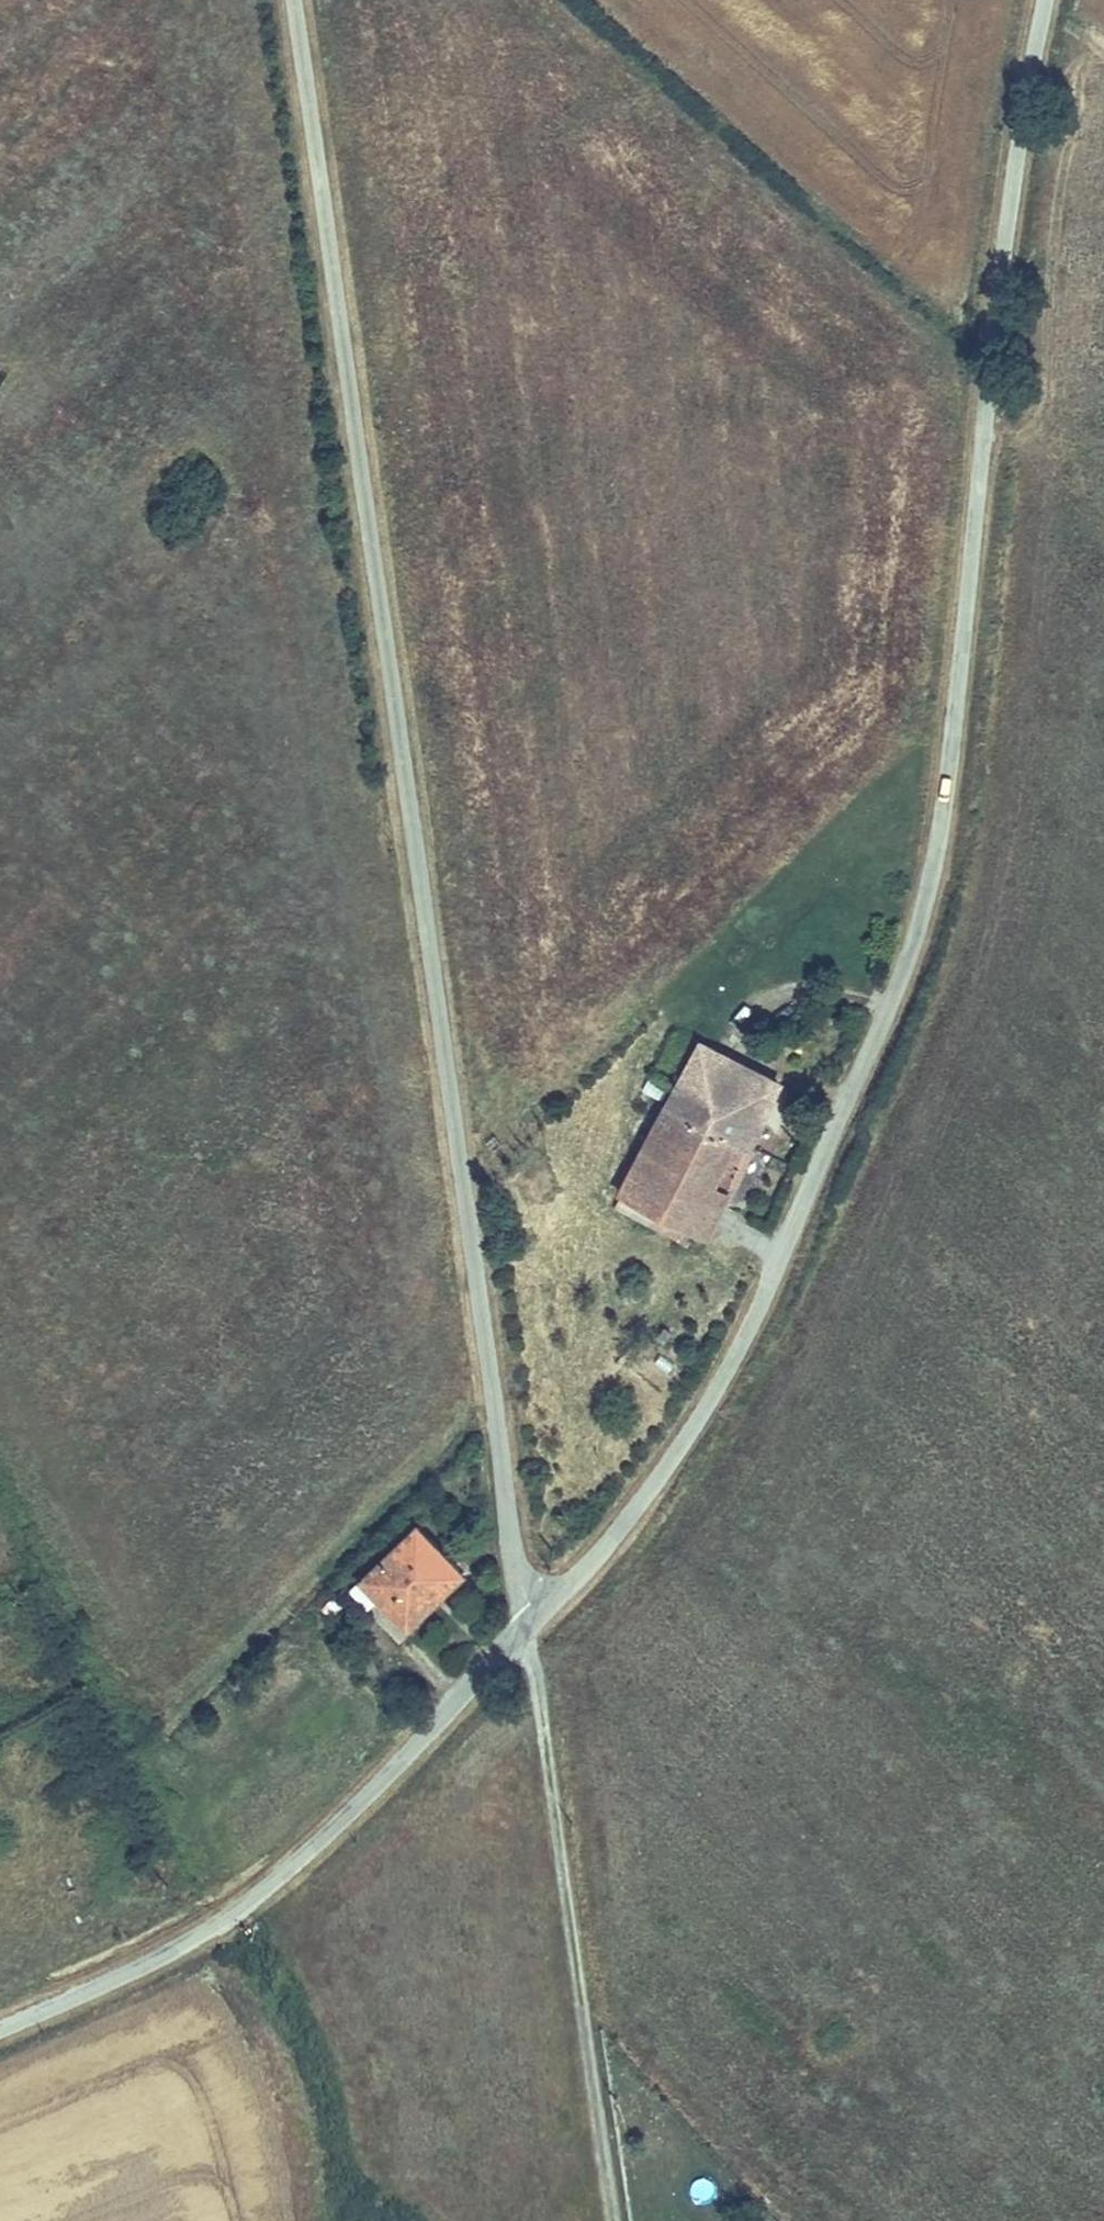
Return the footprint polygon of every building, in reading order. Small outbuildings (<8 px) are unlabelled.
[(670,1097),(754,1142),(784,1078),(681,1026),(659,1073),(677,1082),(670,1097)] [(668,1101),(622,1197),(708,1242),(754,1142),(670,1097),(668,1101)] [(415,1528),(348,1592),(364,1609),(377,1598),(406,1628),(434,1601),(428,1597),(456,1570),(415,1528)] [(690,2199),(711,2203),(715,2181),(694,2178),(690,2199)]
